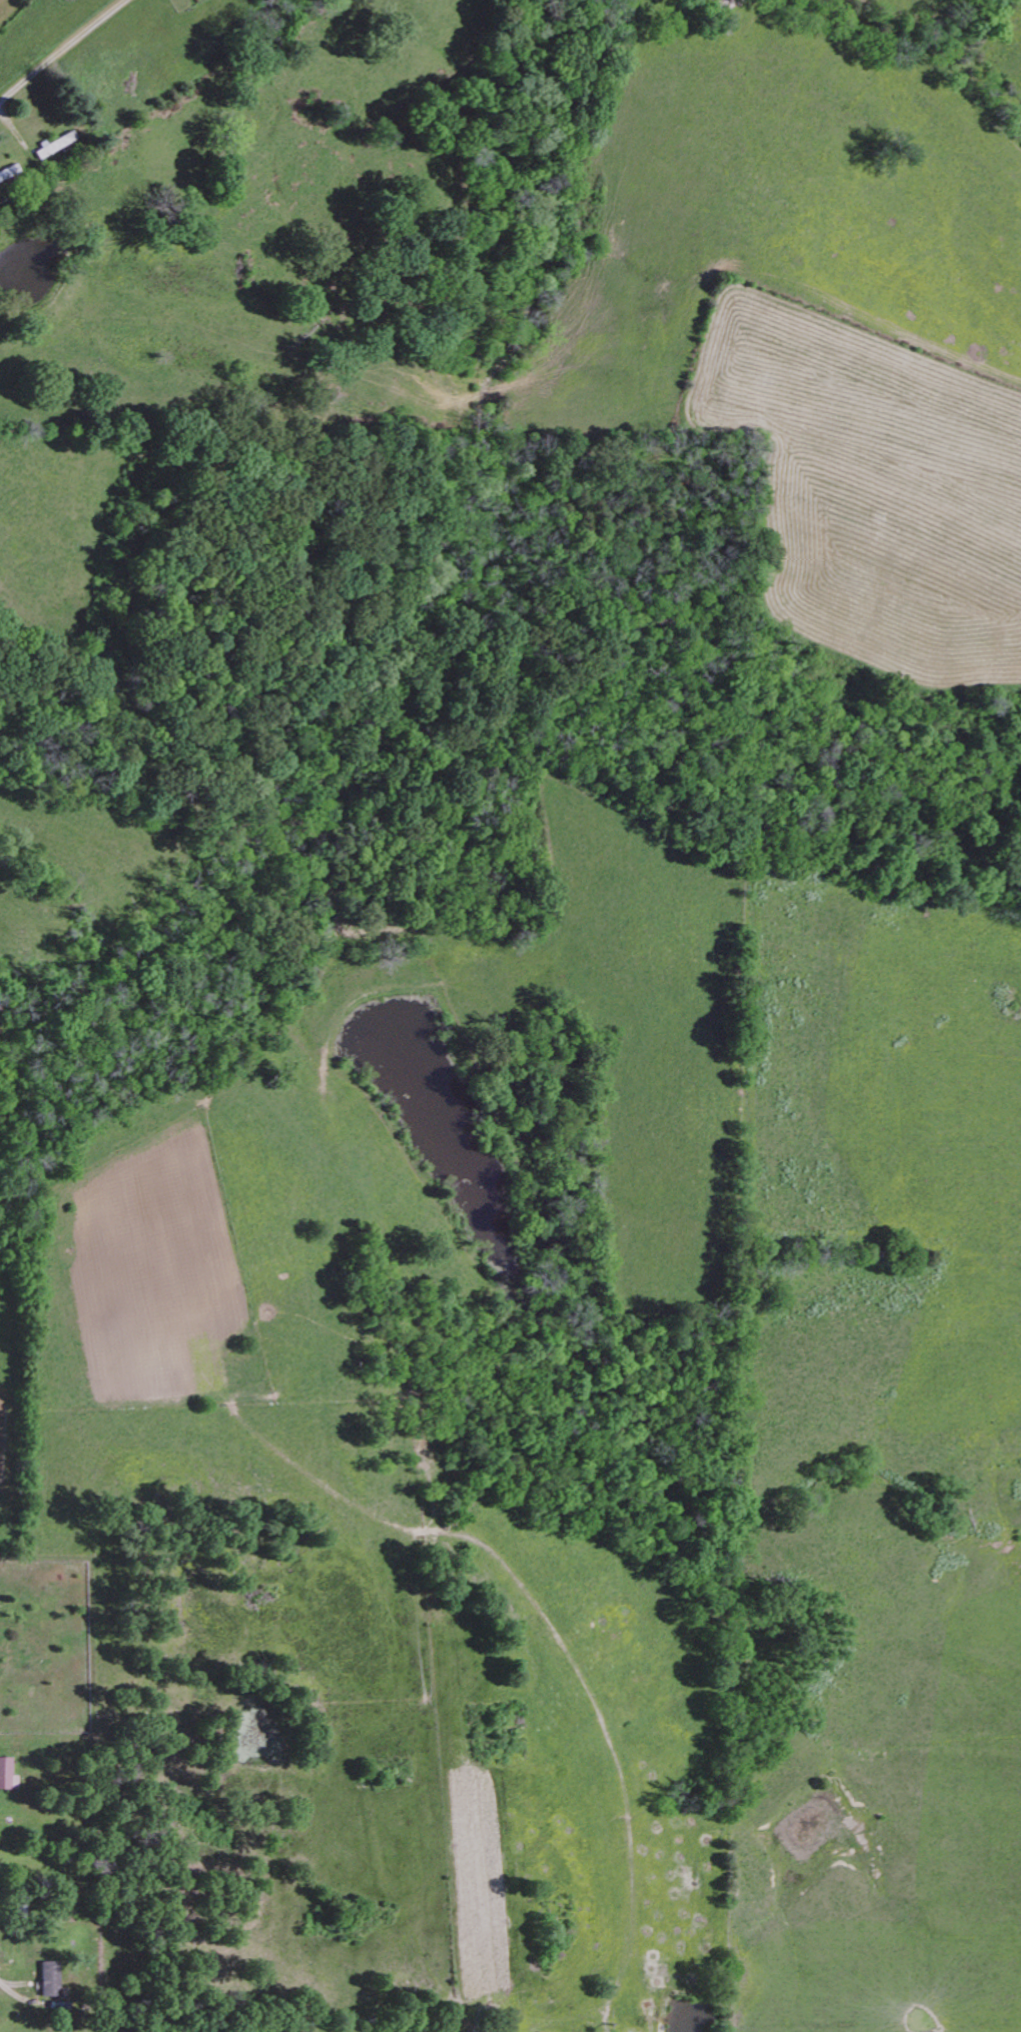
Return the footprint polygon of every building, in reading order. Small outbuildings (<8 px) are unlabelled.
[(79,139),(73,128),(40,145),(41,147),(34,150),(39,159),(79,139)] [(13,1758),(0,1758),(0,1790),(19,1789),(19,1776),(14,1776),(13,1758)] [(60,1996),(59,1960),(41,1961),(42,1996),(60,1996)]
